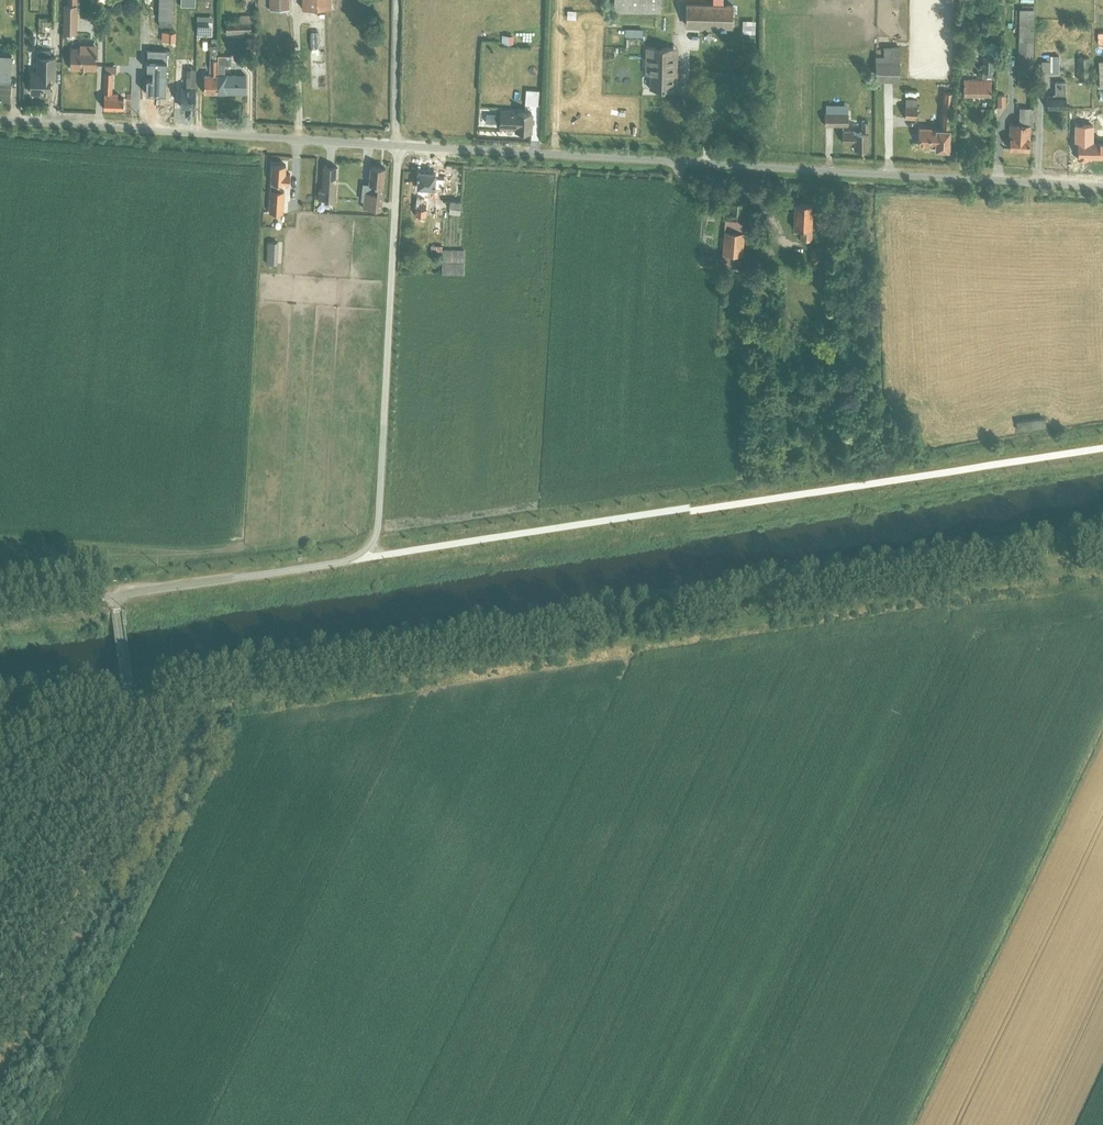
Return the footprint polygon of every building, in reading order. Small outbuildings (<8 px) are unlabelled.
[(270,10),(290,9),(289,0),(270,0),(270,10)] [(303,9),(332,8),(331,0),(302,0),(303,9)] [(614,12),(661,13),(661,0),(614,0),(614,12)] [(506,2),(507,14),(521,13),(521,2),(506,2)] [(686,2),(686,26),(732,28),(733,4),(686,2)] [(78,4),(64,4),(64,33),(77,33),(78,4)] [(568,10),(567,18),(576,18),(576,10),(568,10)] [(241,22),(226,22),(226,32),(258,30),(258,14),(240,15),(241,22)] [(198,15),(197,34),(212,35),(213,15),(198,15)] [(1034,21),(1020,21),(1020,36),(1033,36),(1034,21)] [(1087,21),(1063,21),(1062,32),(1086,32),(1087,21)] [(626,28),(625,36),(643,37),(643,29),(626,28)] [(536,45),(537,30),(523,29),(522,45),(536,45)] [(502,35),(502,45),(514,45),(514,35),(502,35)] [(218,92),(218,54),(218,38),(211,38),(211,43),(210,43),(210,74),(205,74),(205,92),(218,92)] [(656,47),(646,47),(645,74),(651,74),(650,89),(677,89),(678,47),(662,47),(662,42),(656,42),(656,47)] [(80,47),(71,46),(71,68),(97,69),(98,44),(80,43),(80,47)] [(966,82),(965,95),(992,96),(993,57),(1001,57),(1002,44),(982,43),(981,82),(966,82)] [(1033,45),(1019,45),(1018,97),(1031,98),(1033,45)] [(1088,78),(1088,46),(1077,46),(1077,78),(1088,78)] [(37,70),(32,70),(31,93),(50,93),(51,77),(57,77),(57,56),(51,56),(51,49),(38,49),(38,56),(37,56),(37,70)] [(148,49),(145,96),(165,97),(168,50),(148,49)] [(926,50),(912,50),(911,64),(925,64),(926,50)] [(10,100),(12,54),(0,53),(0,100),(10,100)] [(218,54),(218,92),(246,93),(247,74),(226,74),(225,65),(231,64),(231,55),(218,54)] [(1059,64),(1040,63),(1040,74),(1059,74),(1059,64)] [(901,66),(878,65),(878,81),(900,82),(901,66)] [(106,66),(104,107),(124,108),(124,98),(118,98),(118,93),(113,93),(113,72),(117,73),(117,66),(106,66)] [(187,86),(181,86),(181,106),(195,107),(196,69),(188,68),(187,86)] [(1065,112),(1066,86),(1055,86),(1055,99),(1047,99),(1047,112),(1065,112)] [(526,89),(525,104),(538,105),(539,90),(526,89)] [(939,131),(938,152),(952,153),(955,95),(946,95),(944,132),(939,131)] [(1000,111),(1007,110),(1006,96),(998,97),(1000,111)] [(517,126),(516,131),(531,132),(531,123),(533,123),(533,112),(501,109),(500,114),(497,114),(496,122),(500,122),(500,127),(508,127),(508,125),(517,126)] [(906,109),(905,119),(917,120),(918,110),(906,109)] [(1012,126),(1012,149),(1025,149),(1025,130),(1031,130),(1031,113),(1021,113),(1021,126),(1012,126)] [(846,115),(826,115),(826,127),(846,127),(846,115)] [(856,150),(867,151),(869,126),(861,126),(860,133),(857,133),(856,137),(845,136),(844,144),(857,145),(856,150)] [(911,130),(911,143),(925,144),(926,131),(911,130)] [(1089,163),(1089,141),(1074,141),(1074,163),(1089,163)] [(273,164),(270,212),(283,213),(285,191),(282,191),(282,183),(290,183),(291,173),(286,173),(286,164),(273,164)] [(319,189),(318,199),(335,200),(337,166),(323,166),(322,189),(319,189)] [(364,191),(363,207),(381,209),(385,167),(371,166),(370,184),(373,185),(372,192),(364,191)] [(418,171),(416,219),(420,219),(420,215),(426,215),(427,196),(435,197),(436,172),(418,171)] [(726,199),(725,212),(748,213),(748,200),(726,199)] [(450,201),(449,208),(450,208),(449,213),(460,215),(462,202),(450,201)] [(795,203),(794,228),(801,228),(800,239),(812,239),(813,204),(795,203)] [(460,233),(460,218),(443,218),(443,233),(460,233)] [(722,253),(743,255),(745,220),(725,218),(722,253)] [(268,241),(267,264),(278,264),(279,242),(268,241)] [(442,245),(431,245),(431,255),(442,255),(442,274),(464,274),(464,249),(442,249),(442,245)] [(811,247),(810,266),(818,267),(819,259),(823,259),(824,247),(811,247)] [(743,255),(722,253),(721,269),(741,271),(743,255)] [(839,271),(835,282),(842,285),(846,273),(839,271)] [(835,385),(834,398),(845,398),(846,385),(835,385)] [(1044,417),(1017,420),(1017,430),(1046,427),(1044,417)]
